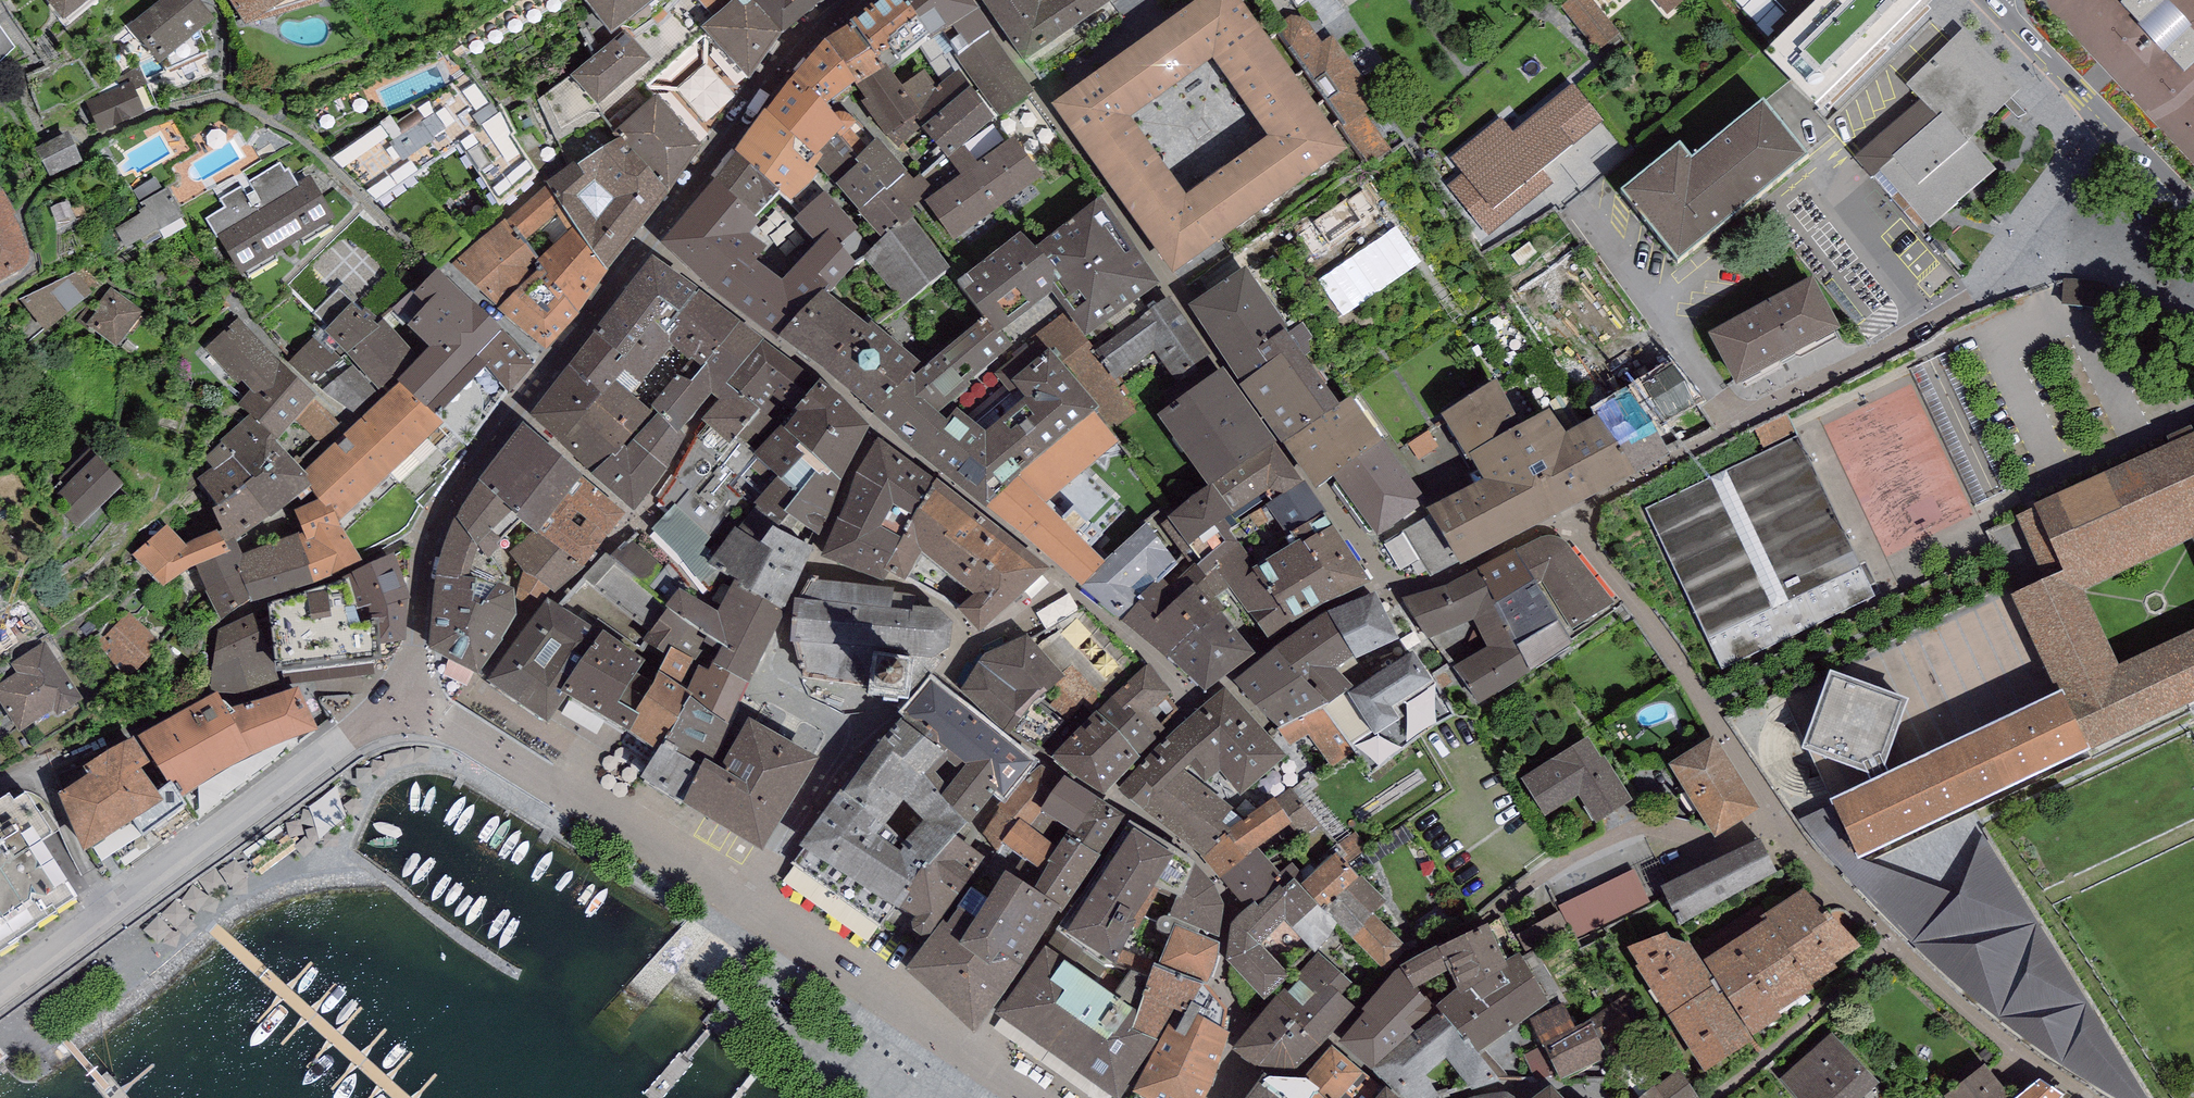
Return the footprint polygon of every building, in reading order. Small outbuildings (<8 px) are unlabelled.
[(51,2),(71,27),(103,0),(107,5),(113,0),(54,0),(51,2)] [(141,31),(174,72),(209,58),(198,40),(214,27),(193,0),(181,0),(141,31)] [(249,27),(294,0),(234,0),(249,27)] [(611,27),(647,0),(590,0),(611,27)] [(757,0),(730,0),(702,24),(749,74),(784,27),(757,0)] [(784,27),(817,0),(757,0),(784,27)] [(826,32),(856,76),(854,77),(856,79),(884,60),(877,50),(890,42),(898,50),(929,26),(911,0),(869,0),(850,13),(853,17),(826,32)] [(929,26),(934,33),(942,27),(957,46),(991,23),(978,2),(977,0),(911,0),(929,26)] [(1023,57),(1110,0),(985,0),(1023,57)] [(1175,268),(1241,221),(1346,145),(1242,0),(1193,0),(1054,100),(1175,268)] [(1592,0),(1567,0),(1560,6),(1599,51),(1620,33),(1592,0)] [(1666,13),(1681,0),(1655,0),(1666,13)] [(1762,51),(1820,110),(1933,0),(1814,0),(1762,51)] [(2184,71),(2193,62),(2193,29),(2190,25),(2193,23),(2172,0),(2121,0),(2119,2),(2184,71)] [(1290,15),(1274,26),(1341,122),(1338,124),(1368,166),(1391,150),(1365,113),(1370,110),(1358,92),(1368,85),(1332,34),(1322,41),(1305,17),(1290,15)] [(1035,89),(991,23),(957,46),(959,50),(953,54),(961,65),(995,116),(1035,89)] [(581,60),(571,69),(581,79),(591,93),(599,103),(652,55),(626,28),(617,34),(605,44),(597,50),(587,53),(581,60)] [(2022,87),(1967,28),(1908,83),(1922,97),(1858,156),(1927,229),(1994,167),(1967,138),(2022,87)] [(856,76),(826,32),(791,74),(803,88),(809,81),(827,97),(854,77),(856,76)] [(884,60),(856,79),(866,94),(859,99),(883,134),(897,145),(922,124),(914,111),(920,107),(916,101),(902,80),(886,58),(884,60)] [(937,84),(916,101),(920,107),(914,111),(922,124),(947,154),(964,141),(995,116),(961,65),(937,84)] [(924,66),(902,80),(916,101),(937,84),(924,66)] [(391,115),(335,154),(375,200),(459,142),(502,198),(538,168),(471,72),(398,124),(391,115)] [(803,88),(791,74),(767,104),(815,148),(819,144),(844,119),(840,113),(827,97),(809,81),(803,88)] [(132,80),(87,101),(100,130),(145,110),(132,80)] [(1514,131),(1502,115),(1450,157),(1462,172),(1447,184),(1488,236),(1555,183),(1543,168),(1603,120),(1574,83),(1514,131)] [(613,127),(619,135),(669,187),(703,143),(657,90),(613,127)] [(765,102),(734,144),(737,147),(791,195),(820,165),(815,159),(824,150),(819,144),(815,148),(767,104),(765,102)] [(1809,157),(1764,102),(1691,160),(1679,145),(1621,193),(1678,263),(1809,157)] [(820,165),(834,180),(858,158),(854,154),(873,137),(855,118),(857,117),(849,110),(844,107),(840,113),(844,119),(819,144),(824,150),(815,159),(820,165)] [(964,141),(947,154),(962,171),(924,196),(952,239),(1044,173),(1014,132),(977,158),(964,141)] [(38,147),(50,171),(79,157),(67,133),(38,147)] [(877,133),(873,137),(854,154),(858,158),(834,180),(857,206),(884,181),(887,183),(905,167),(907,165),(877,133)] [(545,178),(548,183),(576,222),(610,266),(669,187),(619,135),(545,178)] [(791,195),(737,147),(714,174),(760,217),(749,229),(766,241),(772,245),(795,215),(801,206),(791,195)] [(207,217),(240,271),(245,267),(249,274),(278,257),(275,251),(300,236),(303,242),(332,224),(329,219),(336,214),(310,173),(297,181),(289,167),(285,170),(280,161),(219,199),(224,207),(207,217)] [(857,206),(856,207),(881,236),(862,253),(904,302),(950,264),(912,215),(915,212),(909,207),(930,190),(934,187),(919,171),(914,175),(905,167),(887,183),(884,181),(857,206)] [(661,237),(711,284),(736,254),(749,265),(756,256),(766,241),(749,229),(760,217),(714,174),(661,237)] [(155,176),(134,190),(141,201),(140,202),(143,207),(139,209),(141,211),(115,227),(126,246),(156,227),(158,229),(184,212),(167,185),(163,188),(155,176)] [(548,183),(504,218),(537,256),(576,222),(548,183)] [(21,266),(26,263),(27,261),(29,257),(30,253),(30,250),(29,245),(18,219),(14,210),(16,209),(3,186),(0,188),(0,279),(21,266)] [(801,206),(795,215),(816,239),(828,226),(839,239),(859,225),(826,186),(801,206)] [(1023,226),(958,275),(985,311),(998,328),(1052,288),(1059,297),(1086,333),(1163,276),(1138,244),(1101,194),(1035,243),(1023,226)] [(537,256),(504,218),(449,263),(500,306),(546,345),(580,308),(537,256)] [(576,222),(537,256),(580,308),(610,266),(576,222)] [(839,239),(828,226),(816,239),(782,275),(756,256),(749,265),(736,254),(711,284),(776,336),(780,331),(824,283),(831,289),(856,259),(839,239)] [(661,332),(700,285),(651,250),(593,326),(595,328),(648,370),(672,341),(661,332)] [(1245,261),(1189,300),(1241,378),(1297,340),(1245,261)] [(472,297),(438,264),(392,306),(427,339),(429,342),(397,374),(401,377),(425,402),(477,349),(501,324),(502,323),(475,297),(473,295),(472,297)] [(25,345),(43,327),(45,329),(92,289),(76,271),(19,298),(0,310),(0,313),(25,345)] [(1816,281),(1711,338),(1738,390),(1844,333),(1816,281)] [(833,375),(874,323),(831,289),(824,283),(780,331),(833,375)] [(89,305),(77,320),(88,328),(90,325),(116,344),(143,309),(111,285),(94,309),(89,305)] [(740,318),(700,285),(661,332),(672,341),(690,355),(691,354),(702,363),(740,318)] [(339,286),(313,311),(326,322),(311,334),(314,336),(332,351),(334,349),(342,355),(347,349),(380,324),(377,321),(372,318),(376,314),(364,305),(362,308),(352,300),(339,286)] [(1141,316),(1095,348),(1115,377),(1153,351),(1176,383),(1213,357),(1169,292),(1139,313),(1141,316)] [(998,328),(985,311),(926,362),(912,372),(873,408),(872,411),(924,454),(985,504),(987,502),(1018,471),(1094,408),(1099,403),(1049,344),(1032,359),(1012,376),(1017,382),(1026,394),(984,427),(963,407),(958,402),(945,415),(938,408),(971,380),(968,377),(1013,341),(998,328)] [(285,363),(239,316),(205,347),(247,391),(239,401),(249,412),(277,438),(314,397),(318,393),(309,385),(285,363)] [(380,324),(347,349),(379,387),(416,351),(384,316),(377,321),(380,324)] [(726,379),(762,334),(740,318),(702,363),(690,378),(678,370),(650,402),(653,404),(659,409),(679,427),(711,389),(715,393),(719,395),(702,416),(708,421),(697,433),(720,454),(732,440),(730,438),(734,434),(760,405),(728,381),(727,380),(726,379)] [(878,321),(874,323),(833,375),(873,408),(912,372),(926,362),(878,321)] [(534,360),(501,324),(477,349),(487,358),(485,360),(510,388),(534,360)] [(648,370),(595,328),(567,363),(600,388),(602,391),(614,377),(632,391),(648,370)] [(314,336),(285,363),(309,385),(313,381),(342,355),(334,349),(332,351),(314,336)] [(818,376),(765,338),(728,381),(760,405),(734,434),(754,450),(818,376)] [(1297,340),(1241,378),(1240,380),(1282,438),(1338,399),(1297,340)] [(1620,365),(1633,386),(1651,417),(1702,394),(1663,341),(1620,365)] [(1023,348),(995,371),(1009,388),(1017,382),(1012,376),(1032,359),(1023,348)] [(379,387),(347,349),(342,355),(313,381),(318,387),(329,396),(355,411),(379,387)] [(487,358),(477,349),(425,402),(470,446),(510,388),(485,360),(487,358)] [(600,388),(567,363),(525,414),(556,441),(600,388)] [(1225,363),(1158,409),(1208,482),(1212,480),(1274,437),(1276,436),(1225,363)] [(871,420),(820,374),(818,376),(754,450),(758,454),(729,484),(743,496),(772,519),(813,543),(817,531),(828,514),(841,475),(871,420)] [(1497,375),(1440,409),(1468,456),(1473,453),(1484,474),(1426,503),(1431,513),(1402,530),(1430,576),(1459,559),(1460,561),(1638,470),(1636,468),(1671,451),(1651,417),(1633,386),(1591,406),(1596,411),(1565,426),(1549,403),(1519,416),(1497,375)] [(425,402),(401,377),(347,427),(389,471),(424,505),(470,446),(425,402)] [(635,433),(659,409),(653,404),(650,407),(632,391),(614,377),(602,391),(600,388),(556,441),(590,471),(612,450),(615,453),(635,433)] [(1333,471),(1383,437),(1350,391),(1338,399),(1282,438),(1315,484),(1333,471)] [(341,424),(314,397),(277,438),(290,451),(301,464),(341,424)] [(1119,438),(1094,408),(1018,471),(1046,499),(1119,438)] [(659,409),(635,433),(615,453),(612,450),(590,471),(634,509),(668,465),(685,432),(679,427),(659,409)] [(277,438),(249,412),(221,439),(253,473),(290,451),(277,438)] [(1765,451),(1798,435),(1788,413),(1754,429),(1765,451)] [(555,442),(523,416),(479,473),(480,474),(517,506),(514,508),(518,512),(536,527),(580,472),(584,467),(555,442)] [(389,471),(347,427),(308,464),(312,478),(312,488),(320,496),(327,503),(333,501),(339,516),(341,522),(361,555),(403,536),(410,530),(424,505),(389,471)] [(2014,514),(2044,579),(2011,594),(2056,691),(2084,752),(2193,702),(2193,627),(2117,663),(2084,590),(2192,540),(2193,544),(2193,431),(2014,514)] [(720,454),(697,433),(674,474),(676,476),(659,500),(668,507),(652,526),(656,530),(649,536),(676,560),(696,583),(708,575),(721,581),(726,570),(708,560),(713,553),(704,544),(743,496),(729,484),(758,454),(754,450),(734,434),(730,438),(732,440),(720,454)] [(934,476),(879,434),(856,468),(838,512),(880,527),(881,523),(903,531),(917,502),(934,476)] [(1765,451),(1644,509),(1723,672),(1877,598),(1798,435),(1765,451)] [(1274,437),(1212,480),(1232,508),(1240,519),(1266,504),(1304,479),(1274,437)] [(1383,437),(1333,471),(1377,534),(1428,498),(1383,437)] [(198,476),(219,497),(243,480),(253,473),(221,439),(203,456),(214,465),(198,476)] [(301,464),(290,451),(253,473),(243,480),(271,512),(309,483),(309,479),(305,473),(307,471),(301,464)] [(48,499),(77,527),(124,480),(96,452),(48,499)] [(1046,499),(1018,471),(987,502),(1082,582),(1105,557),(1091,544),(1104,530),(1074,501),(1061,514),(1046,499)] [(626,509),(580,472),(536,527),(583,562),(626,509)] [(517,506),(480,474),(456,511),(477,542),(488,558),(501,543),(496,538),(518,512),(514,508),(517,506)] [(1050,564),(936,474),(934,476),(917,502),(903,531),(881,575),(901,583),(921,552),(971,588),(955,604),(980,627),(1050,564)] [(1304,479),(1266,504),(1293,538),(1301,533),(1303,536),(1335,522),(1304,479)] [(271,512),(243,480),(219,497),(211,502),(221,525),(217,526),(226,538),(234,534),(271,512)] [(1171,515),(1152,527),(1178,560),(1193,578),(1220,608),(1255,649),(1292,619),(1251,563),(1255,560),(1228,526),(1232,523),(1224,514),(1232,508),(1212,480),(1208,482),(1166,511),(1171,515)] [(320,496),(294,507),(304,528),(307,536),(341,522),(339,516),(333,501),(327,503),(320,496)] [(477,542),(456,511),(446,536),(439,555),(435,571),(467,570),(477,542)] [(536,527),(518,512),(496,538),(501,543),(523,568),(547,584),(559,592),(586,564),(583,562),(536,527)] [(817,557),(881,575),(903,531),(881,523),(880,527),(838,512),(817,557)] [(813,543),(772,519),(760,539),(733,524),(713,553),(708,560),(726,570),(783,606),(813,543)] [(1105,557),(1082,582),(1122,616),(1124,614),(1121,612),(1156,578),(1158,580),(1162,575),(1178,560),(1152,527),(1147,520),(1105,557)] [(230,547),(226,538),(217,526),(196,534),(186,540),(167,521),(133,553),(163,582),(188,564),(192,562),(196,560),(230,547)] [(361,555),(341,522),(307,536),(304,528),(298,530),(310,560),(307,561),(313,579),(328,573),(361,555)] [(1335,522),(1303,536),(1343,592),(1373,578),(1335,522)] [(244,550),(242,551),(242,567),(239,569),(251,595),(251,599),(253,597),(314,581),(313,579),(307,561),(310,560),(298,530),(244,550)] [(606,551),(558,601),(601,628),(603,624),(637,649),(644,638),(667,604),(665,601),(679,584),(667,574),(674,564),(637,530),(609,553),(606,551)] [(1293,538),(1255,560),(1251,563),(1292,619),(1316,604),(1343,592),(1303,536),(1301,533),(1293,538)] [(1542,534),(1519,545),(1572,625),(1614,600),(1569,542),(1562,536),(1556,534),(1549,533),(1542,534)] [(234,534),(226,538),(230,547),(196,560),(206,585),(239,569),(242,567),(242,551),(234,534)] [(518,588),(523,568),(501,543),(488,558),(477,542),(467,570),(507,583),(518,588)] [(1447,583),(1402,595),(1428,636),(1473,616),(1487,643),(1453,665),(1479,700),(1573,637),(1516,546),(1447,583)] [(347,571),(348,575),(357,607),(408,595),(410,595),(394,549),(371,558),(347,571)] [(547,584),(523,568),(518,588),(515,598),(517,612),(523,615),(547,584)] [(251,595),(239,569),(206,585),(222,616),(251,595)] [(467,570),(435,571),(429,646),(478,670),(517,612),(515,598),(518,588),(507,583),(467,570)] [(687,588),(679,584),(665,601),(667,604),(644,638),(666,652),(670,643),(700,660),(698,662),(708,667),(713,659),(748,678),(749,679),(756,665),(785,607),(783,606),(726,570),(721,581),(710,603),(687,588)] [(259,618),(275,665),(382,655),(381,640),(379,611),(358,613),(357,607),(348,575),(268,599),(270,615),(259,618)] [(881,584),(815,575),(796,593),(791,638),(804,674),(862,682),(863,674),(875,675),(876,661),(878,647),(892,648),(907,650),(905,665),(903,678),(902,691),(911,692),(943,658),(949,644),(953,617),(939,603),(912,601),(913,594),(881,584)] [(1220,608),(1193,578),(1181,590),(1162,575),(1158,580),(1156,578),(1121,612),(1124,614),(1122,616),(1168,655),(1169,653),(1198,623),(1220,608)] [(1375,587),(1328,607),(1356,652),(1400,634),(1375,587)] [(558,601),(547,594),(505,650),(487,676),(548,718),(564,695),(568,689),(561,685),(601,628),(558,601)] [(408,595),(357,607),(358,613),(379,611),(381,640),(382,655),(388,656),(401,636),(406,636),(408,595)] [(1084,606),(1029,635),(1062,671),(1039,697),(1077,727),(1096,707),(1144,664),(1084,606)] [(1328,607),(1273,643),(1329,697),(1353,682),(1336,664),(1356,652),(1328,607)] [(1255,649),(1220,608),(1198,623),(1169,653),(1204,688),(1255,649)] [(259,618),(255,610),(218,628),(210,678),(211,685),(213,689),(225,690),(241,692),(280,680),(275,665),(259,618)] [(161,641),(129,611),(104,637),(136,667),(161,641)] [(603,624),(601,628),(561,685),(568,689),(564,695),(625,731),(625,729),(639,708),(635,705),(652,679),(635,668),(645,654),(637,649),(603,624)] [(1029,635),(1026,632),(986,650),(959,689),(1010,730),(1039,697),(1062,671),(1029,635)] [(10,662),(17,672),(0,684),(0,700),(19,729),(53,706),(57,713),(83,695),(46,639),(10,662)] [(700,660),(670,643),(666,652),(659,667),(693,689),(691,691),(728,719),(748,678),(713,659),(708,667),(698,662),(700,660)] [(1329,697),(1273,643),(1233,675),(1278,722),(1322,701),(1329,697)] [(1413,646),(1348,688),(1375,730),(1400,714),(1393,703),(1433,677),(1413,646)] [(892,648),(878,647),(876,661),(875,675),(903,678),(905,665),(907,650),(892,648)] [(1171,689),(1149,660),(1144,664),(1096,707),(1140,753),(1183,711),(1167,693),(1171,689)] [(693,689),(659,667),(652,679),(635,705),(639,708),(625,729),(655,748),(640,772),(679,797),(704,743),(716,748),(728,719),(691,691),(693,689)] [(2084,752),(2056,691),(1888,769),(1886,765),(1910,698),(1830,670),(1802,750),(1866,772),(1868,778),(1828,796),(1857,857),(2084,752)] [(1031,757),(932,679),(902,714),(945,748),(947,745),(966,758),(998,784),(997,786),(1003,791),(1031,757)] [(1287,751),(1224,684),(1195,710),(1153,749),(1113,795),(1134,808),(1197,858),(1226,828),(1242,816),(1230,808),(1233,805),(1183,766),(1188,761),(1205,780),(1220,769),(1240,792),(1287,751)] [(217,691),(137,735),(168,782),(182,797),(251,756),(319,729),(299,686),(226,707),(217,691)] [(1039,697),(1010,730),(1048,757),(1104,792),(1140,753),(1096,707),(1077,727),(1039,697)] [(1356,751),(1322,701),(1278,722),(1274,726),(1290,746),(1308,734),(1334,769),(1356,751)] [(706,750),(683,797),(762,844),(819,751),(749,713),(722,758),(706,750)] [(902,714),(900,713),(879,738),(923,769),(945,748),(902,714)] [(1714,732),(1668,760),(1687,789),(1678,794),(1690,813),(1698,808),(1715,834),(1760,806),(1714,732)] [(1588,733),(1521,776),(1545,813),(1578,792),(1596,820),(1632,797),(1605,753),(1601,755),(1588,733)] [(133,735),(82,766),(87,774),(57,793),(84,852),(134,818),(144,833),(187,804),(182,797),(168,782),(157,790),(141,767),(150,761),(133,735)] [(923,769),(879,738),(846,782),(842,780),(838,787),(886,820),(904,794),(923,769)] [(923,769),(929,775),(946,756),(960,767),(966,758),(947,745),(945,748),(923,769)] [(998,784),(966,758),(960,767),(943,789),(929,775),(923,769),(904,794),(925,816),(904,838),(897,845),(923,860),(930,859),(955,832),(967,818),(969,820),(998,784)] [(1040,806),(1061,773),(1041,761),(998,803),(999,804),(1018,817),(1019,815),(1031,824),(1043,807),(1040,806)] [(1097,793),(1062,771),(1061,773),(1040,806),(1043,807),(1070,824),(1075,827),(1097,793)] [(0,792),(0,947),(79,892),(40,834),(52,826),(26,787),(14,796),(8,786),(0,792)] [(896,902),(899,903),(911,885),(911,878),(923,860),(897,845),(904,838),(886,820),(838,787),(800,840),(805,843),(791,861),(881,922),(896,902)] [(1125,811),(1097,793),(1075,827),(1072,831),(1100,849),(1125,811)] [(1226,828),(1197,858),(1220,876),(1245,904),(1255,896),(1258,900),(1280,882),(1285,876),(1257,846),(1293,820),(1275,793),(1242,816),(1226,828)] [(1018,817),(999,804),(982,831),(998,847),(1003,841),(1001,840),(1018,817)] [(1831,804),(1798,820),(1838,866),(1879,910),(1929,959),(1969,996),(2023,1039),(2074,1074),(2115,1097),(2148,1097),(1973,812),(1868,863),(1857,857),(1831,804)] [(1018,817),(1001,840),(1003,841),(1040,868),(1048,856),(1070,824),(1043,807),(1031,824),(1019,815),(1018,817)] [(1168,847),(1134,823),(1102,872),(1149,903),(1161,885),(1153,880),(1173,850),(1168,847)] [(1070,824),(1048,856),(1081,878),(1100,849),(1072,831),(1075,827),(1070,824)] [(984,853),(955,832),(930,859),(923,860),(911,878),(911,885),(899,903),(914,912),(912,916),(913,925),(921,931),(930,928),(984,853)] [(1760,835),(1662,883),(1681,922),(1779,875),(1760,835)] [(1215,881),(1194,860),(1195,859),(1172,841),(1168,847),(1173,850),(1153,880),(1161,885),(1177,891),(1169,912),(1162,912),(1157,914),(1155,922),(1160,927),(1166,929),(1172,929),(1157,963),(1205,981),(1212,973),(1218,955),(1220,939),(1198,930),(1200,925),(1219,933),(1223,900),(1215,881)] [(1337,849),(1300,880),(1321,905),(1358,874),(1337,849)] [(1040,868),(1031,880),(1065,903),(1081,878),(1048,856),(1040,868)] [(1031,880),(1005,864),(975,912),(960,900),(947,918),(943,915),(904,963),(974,1028),(1025,960),(1023,959),(1057,905),(1061,908),(1065,903),(1031,880)] [(1635,868),(1558,906),(1561,910),(1570,929),(1575,940),(1652,903),(1635,868)] [(1149,903),(1102,872),(1065,925),(1114,958),(1132,924),(1138,927),(1149,903)] [(1321,905),(1300,880),(1294,874),(1283,884),(1280,882),(1258,900),(1255,896),(1245,904),(1230,916),(1226,955),(1264,995),(1289,972),(1286,969),(1311,946),(1314,950),(1329,935),(1336,922),(1321,905)] [(1388,898),(1358,874),(1321,905),(1336,922),(1350,938),(1353,935),(1382,964),(1407,946),(1375,911),(1388,898)] [(1759,912),(1763,917),(1768,914),(1812,981),(1837,965),(1833,960),(1861,943),(1828,906),(1825,908),(1804,884),(1759,912)] [(1525,951),(1570,929),(1561,910),(1515,932),(1525,951)] [(1763,917),(1703,956),(1753,1032),(1782,1012),(1779,1007),(1814,985),(1812,981),(1768,914),(1763,917)] [(1439,938),(1400,960),(1401,963),(1414,983),(1416,982),(1448,965),(1458,982),(1460,987),(1508,961),(1505,955),(1487,916),(1440,940),(1439,938)] [(1667,928),(1627,943),(1639,961),(1636,963),(1704,1069),(1752,1036),(1688,937),(1684,940),(1670,934),(1667,928)] [(1116,992),(1044,941),(996,1008),(1118,1095),(1157,1035),(1131,1025),(1137,1007),(1116,992)] [(1458,982),(1436,1001),(1441,1006),(1477,1049),(1549,998),(1518,949),(1505,955),(1508,961),(1460,987),(1458,982)] [(1319,950),(1278,995),(1299,1013),(1294,1018),(1320,1042),(1355,1004),(1341,992),(1352,980),(1319,950)] [(1153,961),(1149,974),(1137,1007),(1131,1025),(1157,1035),(1160,1036),(1132,1086),(1154,1097),(1203,1097),(1221,1055),(1229,1029),(1223,1024),(1226,1005),(1205,981),(1157,963),(1153,961)] [(1414,983),(1401,963),(1395,966),(1362,1005),(1364,1008),(1339,1037),(1371,1065),(1438,1010),(1416,982),(1414,983)] [(1137,1007),(1149,974),(1131,967),(1116,992),(1137,1007)] [(1278,995),(1275,993),(1232,1045),(1245,1055),(1260,1064),(1275,1067),(1297,1066),(1311,1056),(1322,1046),(1320,1042),(1294,1018),(1299,1013),(1278,995)] [(1575,1024),(1542,1041),(1544,1044),(1560,1076),(1607,1053),(1603,1043),(1636,1020),(1620,997),(1590,1017),(1575,1024)] [(1531,1017),(1542,1041),(1575,1024),(1563,999),(1531,1017)] [(1371,1065),(1392,1083),(1407,1094),(1413,1097),(1415,1097),(1444,1097),(1450,1096),(1447,1089),(1437,1091),(1427,1074),(1446,1058),(1472,1090),(1501,1078),(1477,1049),(1441,1006),(1438,1010),(1371,1065)] [(1780,1076),(1799,1097),(1861,1097),(1880,1081),(1833,1029),(1780,1076)] [(1331,1043),(1305,1077),(1319,1088),(1317,1091),(1325,1097),(1375,1097),(1383,1088),(1331,1043)] [(1524,1054),(1534,1075),(1560,1076),(1544,1044),(1524,1054)] [(1984,1064),(1943,1097),(1945,1097),(2012,1097),(1984,1064)] [(1656,1086),(1665,1097),(1700,1097),(1678,1069),(1656,1086)] [(1305,1077),(1269,1076),(1264,1071),(1244,1097),(1311,1097),(1317,1091),(1319,1088),(1305,1077)] [(2064,1095),(2039,1078),(2014,1097),(2060,1097),(2064,1095)] [(1550,1084),(1531,1097),(1565,1097),(1550,1084)] [(1385,1086),(1383,1088),(1375,1097),(1400,1097),(1385,1086)] [(1656,1086),(1639,1097),(1665,1097),(1656,1086)] [(1505,1089),(1477,1094),(1464,1097),(1517,1097),(1505,1089)]
